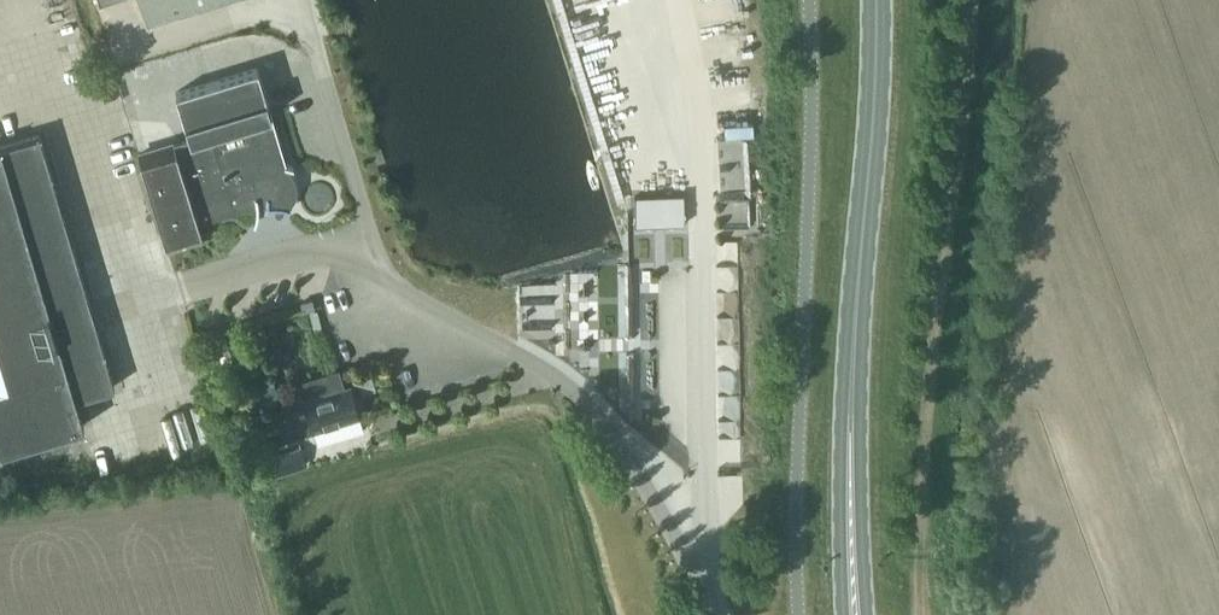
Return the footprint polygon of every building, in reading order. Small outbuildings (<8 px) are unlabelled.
[(148,19),(211,0),(142,0),(148,19)] [(291,206),(290,206),(293,203),(296,199),(297,195),(298,190),(299,186),(298,181),(297,177),(295,173),(292,169),(293,166),(294,167),(294,165),(287,163),(258,67),(176,91),(190,138),(139,153),(168,246),(203,235),(198,220),(257,202),(256,212),(254,221),(255,221),(258,214),(259,206),(268,204),(268,206),(279,205),(290,208),(291,206)] [(84,424),(76,397),(114,386),(39,133),(0,145),(0,449),(84,424)] [(635,224),(684,223),(684,193),(634,194),(635,224)] [(688,252),(685,224),(656,227),(659,256),(688,252)] [(302,301),(304,310),(315,307),(312,298),(302,301)] [(262,337),(279,333),(275,318),(259,323),(262,337)] [(303,400),(276,409),(285,439),(313,430),(342,421),(341,419),(360,413),(351,385),(303,400)] [(306,463),(301,447),(264,458),(269,475),(306,463)]
